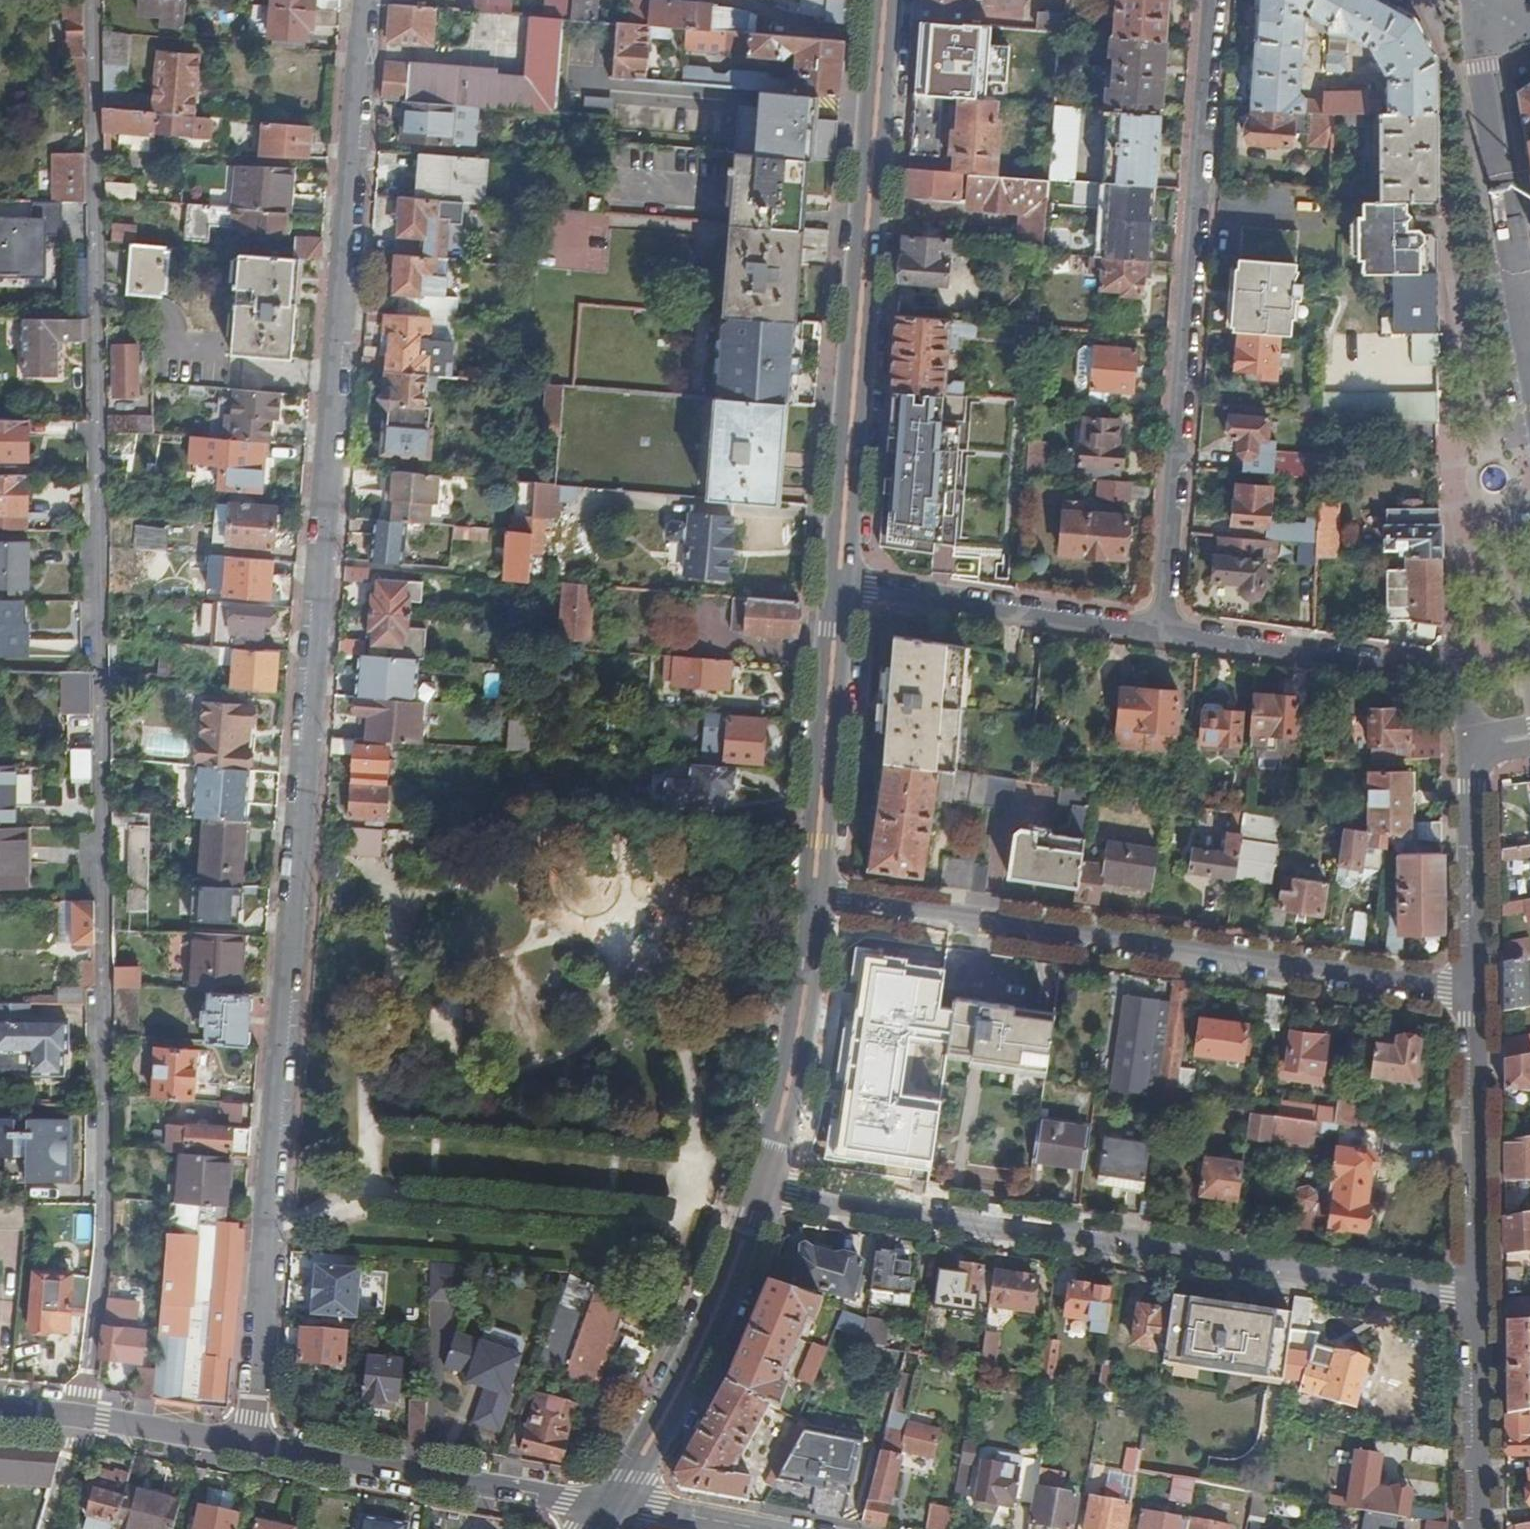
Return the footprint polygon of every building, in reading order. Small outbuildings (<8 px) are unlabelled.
[(139,16),(162,18),(162,27),(184,28),(185,8),(186,1),(186,0),(140,0),(139,16)] [(272,8),(341,14),(342,0),(273,0),(272,8)] [(511,16),(512,1),(498,0),(462,0),(461,12),(500,15),(511,16)] [(543,18),(561,20),(571,21),(572,0),(544,0),(543,18)] [(571,21),(596,22),(597,0),(572,0),(571,21)] [(632,0),(630,25),(670,28),(687,30),(729,33),(731,10),(712,8),(711,6),(632,0)] [(800,4),(789,3),(789,12),(800,16),(826,18),(825,22),(845,24),(847,0),(801,0),(800,4)] [(921,23),(962,25),(965,0),(923,0),(921,23)] [(1112,36),(1165,40),(1168,0),(1115,0),(1112,36)] [(1324,94),(1323,92),(1318,92),(1317,101),(1306,100),(1302,95),(1300,94),(1305,23),(1299,12),(1305,9),(1315,19),(1328,26),(1328,33),(1343,34),(1352,39),(1369,49),(1388,82),(1388,114),(1436,113),(1435,59),(1414,21),(1390,8),(1376,0),(1259,0),(1250,108),(1253,109),(1323,113),(1324,94)] [(70,41),(70,59),(86,59),(85,20),(85,6),(69,7),(70,24),(68,24),(68,41),(70,41)] [(434,9),(390,6),(387,43),(430,46),(434,9)] [(341,14),(272,8),(270,40),(273,40),(307,42),(308,29),(313,29),(313,27),(339,30),(341,14)] [(1039,13),(1038,31),(1060,33),(1064,15),(1039,13)] [(561,20),(543,18),(511,16),(500,15),(494,78),(464,76),(464,70),(386,64),(382,101),(403,103),(464,107),(554,115),(561,20)] [(630,25),(616,24),(613,76),(645,78),(646,43),(653,38),(669,40),(670,28),(630,25)] [(916,93),(982,97),(983,80),(1007,82),(1009,46),(988,45),(989,29),(920,25),(916,93)] [(684,81),(755,86),(806,89),(806,90),(815,91),(839,92),(842,69),(844,42),(729,33),(687,30),(685,51),(747,56),(748,57),(783,59),(789,53),(794,53),(792,80),(770,78),(765,74),(731,71),(725,75),(712,74),(706,69),(684,67),(684,81)] [(122,36),(103,35),(104,110),(193,117),(198,58),(159,55),(156,90),(150,90),(150,94),(156,94),(155,99),(122,95),(122,36)] [(1112,36),(1110,36),(1109,57),(1114,57),(1112,90),(1106,90),(1105,110),(1160,114),(1165,40),(1112,36)] [(273,40),(272,48),(306,51),(307,42),(273,40)] [(1346,60),(1344,57),(1326,56),(1325,69),(1342,71),(1345,68),(1346,60)] [(70,84),(87,84),(86,59),(70,59),(70,84)] [(805,101),(806,90),(806,89),(755,86),(754,97),(753,105),(740,104),(737,149),(801,153),(803,135),(805,101)] [(1516,99),(1525,152),(1529,149),(1529,89),(1516,99)] [(803,135),(801,153),(806,154),(810,154),(810,158),(834,159),(837,121),(813,119),(814,102),(815,91),(806,90),(805,101),(803,135)] [(1324,94),(1323,113),(1332,114),(1364,114),(1368,114),(1368,93),(1324,94)] [(913,129),(910,156),(939,158),(944,97),(915,95),(913,129)] [(959,173),(970,174),(995,176),(999,130),(994,129),(996,101),(968,99),(961,98),(959,118),(953,117),(953,124),(958,124),(958,132),(952,132),(950,158),(955,159),(954,173),(959,173)] [(1023,103),(1009,102),(1007,116),(1022,117),(1023,103)] [(461,147),(464,107),(403,103),(400,142),(461,147)] [(1054,106),(1048,180),(1071,181),(1078,108),(1054,106)] [(1160,114),(1105,110),(1101,109),(1101,113),(1103,113),(1103,114),(1107,115),(1101,183),(1109,184),(1150,187),(1154,187),(1160,114)] [(1308,145),(1332,147),(1332,127),(1332,114),(1323,113),(1253,109),(1253,121),(1249,121),(1248,144),(1290,147),(1291,134),(1308,135),(1308,145)] [(193,117),(104,110),(105,157),(111,157),(111,132),(120,133),(132,134),(155,136),(155,133),(209,137),(211,119),(193,117)] [(1380,114),(1381,201),(1406,202),(1437,202),(1436,113),(1388,114),(1380,114)] [(1332,114),(1332,127),(1364,126),(1364,114),(1332,114)] [(264,123),(262,158),(310,160),(312,128),(264,123)] [(132,134),(120,133),(119,143),(132,144),(132,134)] [(729,148),(729,152),(728,163),(724,163),(724,168),(729,168),(726,214),(725,222),(800,227),(801,220),(806,154),(801,153),(737,149),(729,148)] [(63,203),(69,203),(88,203),(88,169),(88,154),(57,154),(57,203),(63,203)] [(477,160),(423,156),(419,200),(440,201),(478,205),(482,173),(476,172),(477,160)] [(292,169),(238,167),(234,210),(288,214),(292,169)] [(909,169),(907,197),(956,200),(959,173),(954,173),(909,169)] [(1020,205),(1017,246),(1043,248),(1048,180),(995,176),(970,174),(967,201),(1020,205)] [(1109,184),(1104,257),(1144,260),(1148,260),(1151,221),(1147,220),(1150,187),(1109,184)] [(128,188),(105,186),(106,200),(128,202),(128,188)] [(439,219),(440,201),(419,200),(400,199),(398,217),(400,217),(397,257),(445,261),(449,220),(439,219)] [(1365,273),(1393,274),(1438,274),(1438,241),(1432,234),(1423,235),(1419,230),(1406,231),(1406,202),(1381,201),(1364,201),(1364,216),(1359,216),(1359,259),(1363,259),(1363,270),(1365,271),(1365,273)] [(63,203),(57,203),(34,203),(34,226),(29,226),(29,219),(0,218),(0,275),(45,276),(45,238),(64,238),(63,203)] [(234,210),(189,206),(186,240),(209,242),(210,226),(232,228),(232,230),(286,234),(288,214),(234,210)] [(800,227),(725,222),(724,231),(718,315),(793,321),(800,240),(800,227)] [(114,227),(113,244),(132,245),(136,246),(136,227),(114,227)] [(1242,228),(1239,258),(1293,263),(1296,263),(1298,232),(1242,228)] [(904,238),(901,283),(947,285),(950,241),(904,238)] [(321,261),(322,241),(296,239),(294,258),(299,259),(321,261)] [(136,246),(132,245),(128,295),(163,298),(166,248),(136,246)] [(294,258),(240,254),(233,354),(292,359),(299,259),(294,258)] [(481,264),(501,266),(501,256),(482,255),(481,264)] [(397,257),(395,257),(394,276),(396,276),(393,315),(430,318),(457,320),(459,299),(445,298),(448,261),(445,261),(397,257)] [(1144,260),(1104,257),(1101,290),(1123,291),(1124,295),(1141,296),(1143,274),(1144,260)] [(1235,302),(1233,332),(1240,332),(1279,335),(1288,336),(1290,301),(1298,301),(1300,286),(1292,285),(1292,278),(1296,272),(1293,271),(1293,263),(1239,258),(1237,292),(1245,292),(1245,303),(1235,302)] [(1151,275),(1151,261),(1148,260),(1144,260),(1143,274),(1151,275)] [(1394,319),(1394,335),(1413,335),(1414,366),(1439,365),(1439,352),(1438,274),(1393,274),(1394,319)] [(1237,292),(1235,302),(1245,303),(1245,292),(1237,292)] [(393,315),(385,315),(384,336),(382,337),(381,351),(389,352),(389,356),(387,357),(386,374),(388,374),(427,377),(428,358),(427,358),(430,318),(393,315)] [(793,321),(718,315),(711,315),(705,398),(716,399),(786,405),(789,405),(792,371),(800,372),(804,322),(793,321)] [(895,352),(892,391),(964,396),(965,384),(953,383),(949,387),(944,387),(946,354),(951,354),(952,349),(957,348),(958,336),(962,336),(963,321),(898,316),(895,352)] [(1394,335),(1394,319),(1384,319),(1384,334),(1394,335)] [(59,342),(90,342),(90,320),(24,320),(24,377),(59,377),(59,342)] [(526,332),(526,325),(505,324),(505,331),(526,332)] [(1037,327),(1036,340),(1050,342),(1052,328),(1037,327)] [(1279,335),(1240,332),(1239,335),(1231,335),(1231,347),(1237,348),(1235,370),(1259,372),(1258,378),(1275,379),(1279,335)] [(115,348),(116,397),(139,397),(139,347),(131,347),(131,342),(116,343),(116,348),(115,348)] [(1091,385),(1094,348),(1085,347),(1079,351),(1077,379),(1082,385),(1091,385)] [(1090,405),(1119,408),(1120,392),(1132,392),(1135,350),(1094,347),(1094,348),(1091,385),(1090,405)] [(524,360),(517,360),(516,383),(523,384),(524,360)] [(436,392),(437,378),(427,377),(388,374),(387,394),(381,398),(389,408),(385,460),(423,463),(428,408),(425,407),(427,391),(436,392)] [(559,438),(563,387),(547,386),(543,436),(559,438)] [(286,394),(233,391),(231,415),(225,415),(223,441),(265,444),(277,444),(279,421),(284,421),(286,394)] [(964,396),(892,391),(890,419),(882,508),(879,545),(934,554),(935,543),(956,546),(968,396),(964,396)] [(1322,394),(1321,413),(1321,423),(1439,424),(1439,394),(1322,394)] [(778,504),(786,405),(716,399),(708,498),(778,504)] [(1244,458),(1243,472),(1319,479),(1320,453),(1268,449),(1270,419),(1231,416),(1231,418),(1228,418),(1226,419),(1225,435),(1227,438),(1229,439),(1229,441),(1240,442),(1239,453),(1242,458),(1244,458)] [(153,418),(109,418),(109,436),(153,434),(153,418)] [(1080,478),(1100,480),(1121,481),(1123,447),(1117,446),(1119,421),(1084,419),(1081,465),(1080,478)] [(29,421),(0,420),(0,461),(28,462),(29,421)] [(265,444),(223,441),(192,438),(191,464),(221,466),(220,492),(262,495),(265,444)] [(542,485),(555,487),(557,463),(544,462),(542,485)] [(437,505),(439,478),(388,473),(387,493),(395,493),(394,500),(389,501),(387,521),(407,523),(430,525),(432,505),(437,505)] [(33,531),(34,476),(0,476),(0,531),(33,531)] [(1129,501),(1130,482),(1121,481),(1100,480),(1098,498),(1129,501)] [(567,504),(568,488),(555,487),(542,485),(534,485),(531,533),(530,554),(542,553),(544,520),(557,521),(559,504),(567,504)] [(1234,503),(1232,536),(1278,540),(1317,543),(1318,521),(1305,520),(1305,525),(1267,522),(1271,487),(1238,485),(1237,502),(1234,503)] [(1317,543),(1317,558),(1336,557),(1338,501),(1319,501),(1318,521),(1317,543)] [(1124,557),(1127,517),(1088,514),(1089,504),(1064,503),(1060,553),(1085,554),(1085,557),(1107,559),(1107,556),(1124,557)] [(218,507),(217,524),(276,529),(277,509),(231,505),(231,508),(218,507)] [(1407,558),(1441,557),(1440,509),(1387,509),(1388,548),(1405,548),(1405,558),(1407,558)] [(729,578),(734,518),(690,515),(689,525),(686,528),(681,524),(672,524),(668,528),(668,537),(671,541),(679,541),(682,538),(688,542),(685,575),(729,578)] [(405,535),(407,523),(387,521),(375,520),(372,562),(403,564),(404,543),(416,544),(416,536),(405,535)] [(276,529),(217,524),(216,541),(228,542),(229,545),(274,548),(276,529)] [(454,527),(444,526),(443,542),(446,543),(444,568),(451,568),(454,527)] [(493,536),(494,530),(471,528),(471,539),(488,541),(488,536),(493,536)] [(138,530),(136,551),(165,553),(167,532),(138,530)] [(528,581),(530,554),(531,533),(508,531),(505,580),(520,581),(528,581)] [(1244,583),(1243,591),(1244,592),(1245,594),(1247,597),(1251,598),(1252,598),(1255,598),(1258,597),(1261,594),(1262,593),(1265,562),(1276,563),(1278,540),(1232,536),(1218,535),(1216,557),(1214,580),(1244,583)] [(0,542),(0,590),(29,590),(30,543),(0,542)] [(228,558),(212,557),(209,595),(225,596),(228,558)] [(1413,621),(1441,625),(1441,557),(1407,558),(1407,569),(1387,569),(1388,606),(1412,606),(1413,621)] [(228,558),(225,596),(273,599),(276,562),(228,558)] [(367,582),(368,569),(344,567),(343,581),(367,582)] [(368,612),(410,615),(410,604),(421,604),(423,583),(376,580),(375,595),(370,595),(368,612)] [(588,640),(593,587),(563,584),(559,638),(566,639),(566,645),(576,646),(577,639),(588,640)] [(535,592),(519,591),(516,623),(515,644),(523,645),(524,633),(532,633),(535,592)] [(798,624),(800,603),(747,599),(743,634),(797,638),(798,624)] [(27,658),(27,624),(21,624),(21,601),(16,601),(0,601),(0,658),(27,658)] [(272,606),(219,602),(216,647),(264,650),(265,626),(271,627),(272,606)] [(425,640),(427,616),(410,615),(368,612),(367,631),(372,631),(371,645),(391,647),(401,647),(403,638),(425,640)] [(424,659),(425,640),(403,638),(401,647),(391,647),(390,657),(418,659),(424,659)] [(885,731),(883,761),(937,769),(942,770),(955,771),(966,647),(894,638),(891,669),(887,668),(881,729),(885,731)] [(365,641),(338,640),(337,653),(358,655),(364,655),(365,641)] [(216,647),(191,645),(190,663),(235,666),(233,689),(276,692),(280,651),(264,650),(216,647)] [(188,651),(171,648),(169,669),(184,672),(188,651)] [(416,682),(418,659),(390,657),(364,655),(358,655),(357,673),(361,673),(361,679),(357,678),(357,681),(363,681),(362,699),(425,703),(432,703),(433,683),(416,682)] [(728,690),(730,661),(665,656),(663,681),(673,681),(672,686),(728,690)] [(65,716),(94,716),(94,705),(93,673),(90,672),(64,672),(65,716)] [(1139,690),(1123,689),(1120,727),(1137,729),(1136,749),(1164,751),(1165,737),(1173,737),(1174,732),(1178,692),(1140,689),(1139,690)] [(526,697),(511,696),(510,708),(507,749),(527,751),(529,722),(525,721),(526,697)] [(1296,698),(1254,696),(1251,734),(1261,735),(1260,757),(1280,758),(1282,736),(1294,737),(1296,698)] [(365,741),(422,745),(425,703),(362,699),(356,698),(353,698),(352,715),(357,715),(367,716),(367,725),(365,741)] [(206,701),(201,767),(249,770),(251,749),(250,749),(242,748),(243,725),(252,726),(253,726),(255,706),(206,701)] [(1222,708),(1220,705),(1207,704),(1203,708),(1201,743),(1239,746),(1241,713),(1223,712),(1222,708)] [(1442,757),(1441,732),(1415,732),(1415,744),(1409,744),(1409,711),(1393,712),(1393,710),(1370,710),(1370,722),(1371,745),(1375,745),(1374,760),(1442,757)] [(367,716),(357,715),(357,725),(367,725),(367,716)] [(762,763),(765,721),(728,718),(725,761),(762,763)] [(250,749),(252,726),(243,725),(242,748),(250,749)] [(1137,729),(1120,727),(1118,748),(1136,749),(1137,729)] [(355,741),(331,739),(329,753),(354,756),(351,785),(385,786),(387,749),(355,747),(355,741)] [(72,779),(94,779),(94,750),(71,750),(72,779)] [(733,787),(735,766),(668,761),(664,806),(718,811),(719,797),(724,798),(725,787),(733,787)] [(937,769),(883,761),(867,867),(868,868),(921,875),(937,769)] [(249,770),(201,767),(196,818),(207,819),(246,822),(249,770)] [(15,827),(15,769),(0,769),(0,827),(15,827)] [(982,808),(982,806),(987,776),(955,771),(942,770),(938,801),(982,808)] [(1370,832),(1394,836),(1395,836),(1411,838),(1418,839),(1418,823),(1409,822),(1409,774),(1370,773),(1370,832)] [(1011,810),(1015,780),(987,776),(982,806),(1011,810)] [(385,786),(351,785),(349,817),(384,819),(386,786),(385,786)] [(1092,791),(1060,787),(1058,803),(1073,806),(1070,828),(1072,828),(1071,837),(1050,833),(1050,830),(1036,828),(1036,826),(1029,825),(1028,830),(1021,829),(1015,833),(1015,835),(1013,835),(1012,843),(1014,844),(1009,876),(1076,887),(1080,863),(1092,791)] [(1227,801),(1226,811),(1233,812),(1245,813),(1246,804),(1227,801)] [(150,815),(112,812),(112,828),(132,829),(131,906),(149,906),(149,885),(149,859),(149,844),(150,815)] [(1245,813),(1233,812),(1228,841),(1222,840),(1220,854),(1194,850),(1191,872),(1235,878),(1245,813)] [(1245,813),(1235,878),(1270,883),(1279,819),(1245,813)] [(246,822),(207,819),(202,886),(241,886),(246,822)] [(28,827),(15,827),(0,827),(0,890),(28,890),(28,827)] [(381,857),(381,829),(348,828),(347,854),(381,857)] [(1370,832),(1344,828),(1339,865),(1359,868),(1361,868),(1365,844),(1386,846),(1386,841),(1393,842),(1394,836),(1370,832)] [(1390,899),(1386,951),(1402,954),(1403,933),(1443,932),(1442,852),(1409,854),(1411,838),(1395,836),(1394,855),(1399,855),(1399,899),(1390,899)] [(1152,886),(1158,850),(1107,843),(1103,866),(1080,863),(1076,887),(1075,898),(1097,901),(1101,878),(1152,886)] [(171,844),(149,844),(149,859),(171,860),(171,844)] [(1501,852),(1501,863),(1529,857),(1529,848),(1501,852)] [(944,858),(940,886),(970,890),(974,863),(975,856),(967,856),(966,862),(944,858)] [(974,863),(970,890),(984,892),(988,865),(974,863)] [(1339,865),(1336,881),(1342,887),(1350,889),(1357,883),(1359,868),(1339,865)] [(1271,907),(1268,934),(1282,936),(1286,910),(1321,914),(1326,882),(1285,876),(1281,908),(1271,907)] [(210,911),(209,931),(247,933),(248,915),(237,914),(238,897),(210,896),(210,911)] [(1502,917),(1526,913),(1529,925),(1529,901),(1502,905),(1502,917)] [(73,944),(96,944),(95,902),(73,902),(73,944)] [(198,931),(209,931),(210,911),(199,911),(198,931)] [(1354,916),(1350,946),(1364,948),(1368,918),(1354,916)] [(234,935),(190,933),(185,990),(195,991),(210,992),(230,994),(234,935)] [(241,935),(234,935),(230,994),(236,994),(241,935)] [(1503,966),(1529,960),(1529,942),(1504,946),(1502,947),(1507,963),(1503,963),(1503,966)] [(943,964),(861,952),(830,1158),(928,1173),(940,1097),(901,1091),(909,1033),(947,1039),(952,1008),(937,1006),(943,964)] [(1503,1013),(1529,1008),(1529,960),(1503,966),(1503,989),(1503,1013)] [(59,1004),(87,1004),(87,990),(96,984),(96,962),(81,962),(82,989),(59,990),(59,1004)] [(137,965),(113,965),(114,988),(137,987),(137,965)] [(1191,983),(1174,981),(1170,1002),(1158,1093),(1157,1097),(1185,1101),(1187,1089),(1191,1089),(1193,1070),(1179,1067),(1191,983)] [(137,987),(114,988),(115,1036),(136,1036),(139,1036),(139,987),(137,987)] [(195,991),(185,990),(183,990),(182,1005),(194,1006),(195,991)] [(236,994),(230,994),(210,992),(209,1011),(204,1011),(203,1023),(208,1023),(206,1042),(247,1045),(251,996),(236,994)] [(1284,997),(1267,994),(1262,1027),(1279,1029),(1284,997)] [(1158,1093),(1170,1002),(1125,996),(1113,1087),(1144,1091),(1151,1092),(1158,1093)] [(955,999),(948,1050),(971,1053),(970,1058),(1046,1069),(1053,1018),(1038,1016),(1038,1011),(955,999)] [(37,1004),(0,1003),(0,1019),(37,1020),(37,1004)] [(1242,1058),(1247,1024),(1201,1018),(1196,1051),(1242,1058)] [(37,1020),(0,1019),(0,1052),(17,1053),(18,1047),(31,1047),(31,1074),(65,1075),(66,1046),(59,1046),(60,1036),(70,1032),(71,1021),(37,1020)] [(1327,1037),(1291,1031),(1285,1067),(1303,1069),(1303,1075),(1315,1076),(1315,1071),(1322,1072),(1327,1037)] [(139,1036),(136,1036),(136,1046),(157,1048),(154,1097),(219,1101),(220,1102),(220,1085),(194,1083),(197,1051),(161,1048),(162,1038),(155,1037),(155,1032),(150,1032),(150,1037),(139,1036)] [(1413,1079),(1419,1038),(1398,1035),(1396,1047),(1377,1044),(1373,1073),(1413,1079)] [(1529,1056),(1529,1038),(1504,1041),(1504,1060),(1529,1056)] [(1504,1091),(1529,1091),(1529,1056),(1504,1060),(1504,1091)] [(1279,1115),(1316,1120),(1318,1120),(1320,1106),(1281,1100),(1279,1115)] [(1335,1123),(1339,1124),(1352,1125),(1354,1103),(1337,1101),(1336,1108),(1335,1123)] [(243,1103),(220,1102),(218,1118),(241,1120),(243,1103)] [(1318,1120),(1335,1123),(1336,1108),(1320,1106),(1318,1120)] [(1247,1125),(1246,1135),(1268,1137),(1268,1138),(1313,1145),(1316,1120),(1279,1115),(1249,1111),(1247,1125)] [(1039,1119),(1033,1157),(1040,1158),(1040,1164),(1071,1169),(1072,1164),(1086,1165),(1092,1127),(1039,1119)] [(0,1120),(0,1157),(10,1158),(10,1179),(27,1179),(27,1183),(66,1183),(67,1121),(27,1120),(27,1133),(15,1133),(15,1120),(0,1120)] [(1339,1124),(1330,1188),(1327,1208),(1333,1209),(1331,1224),(1364,1229),(1367,1204),(1364,1204),(1370,1164),(1374,1159),(1369,1148),(1377,1149),(1379,1129),(1352,1125),(1339,1124)] [(169,1127),(167,1151),(185,1152),(230,1155),(249,1157),(252,1129),(186,1125),(186,1127),(169,1127)] [(1099,1182),(1144,1189),(1145,1181),(1150,1143),(1105,1135),(1099,1182)] [(1505,1182),(1529,1181),(1529,1139),(1505,1144),(1505,1182)] [(230,1155),(185,1152),(181,1203),(226,1206),(230,1155)] [(1197,1194),(1236,1200),(1242,1160),(1203,1154),(1197,1194)] [(1144,1189),(1140,1214),(1154,1216),(1159,1183),(1145,1181),(1144,1189)] [(1296,1227),(1295,1237),(1307,1239),(1308,1229),(1312,1230),(1313,1227),(1324,1229),(1327,1208),(1330,1188),(1319,1187),(1315,1189),(1307,1187),(1301,1188),(1295,1192),(1293,1195),(1293,1198),(1293,1202),(1295,1206),(1292,1227),(1296,1227)] [(181,1203),(170,1202),(157,1370),(155,1395),(203,1399),(204,1395),(224,1396),(228,1363),(232,1363),(233,1354),(234,1353),(245,1208),(226,1206),(181,1203)] [(1506,1254),(1529,1251),(1529,1215),(1506,1219),(1506,1239),(1506,1254)] [(823,1292),(833,1255),(830,1254),(832,1249),(823,1246),(820,1251),(812,1249),(801,1255),(800,1258),(788,1254),(785,1254),(777,1257),(767,1284),(795,1293),(798,1285),(823,1292)] [(862,1264),(833,1255),(823,1292),(852,1300),(862,1264)] [(905,1258),(874,1255),(869,1292),(910,1297),(912,1280),(908,1280),(910,1264),(905,1264),(905,1258)] [(468,1265),(431,1262),(430,1300),(465,1303),(468,1265)] [(989,1307),(994,1275),(982,1273),(982,1269),(962,1266),(961,1274),(940,1271),(934,1307),(976,1313),(977,1305),(989,1307)] [(354,1317),(358,1271),(313,1267),(309,1315),(354,1320),(354,1317)] [(71,1308),(88,1311),(90,1292),(92,1277),(74,1276),(74,1275),(35,1271),(31,1330),(35,1334),(49,1335),(53,1332),(62,1333),(62,1328),(69,1328),(71,1308)] [(371,1272),(358,1271),(354,1317),(366,1318),(371,1272)] [(587,1391),(622,1295),(572,1272),(536,1374),(587,1391)] [(1035,1280),(994,1274),(994,1275),(989,1307),(1030,1313),(1035,1280)] [(795,1293),(767,1284),(745,1335),(726,1383),(768,1405),(778,1410),(787,1389),(779,1385),(806,1321),(814,1323),(823,1304),(820,1303),(795,1293)] [(1108,1324),(1113,1291),(1072,1286),(1067,1318),(1108,1324)] [(1307,1318),(1310,1299),(1294,1297),(1290,1322),(1289,1330),(1305,1333),(1307,1318)] [(1507,1323),(1529,1322),(1529,1300),(1506,1302),(1507,1314),(1507,1323)] [(141,1307),(108,1303),(101,1355),(142,1360),(146,1330),(138,1329),(141,1307)] [(1134,1344),(1165,1349),(1170,1313),(1164,1312),(1164,1306),(1158,1305),(1157,1311),(1139,1308),(1134,1344)] [(1164,1358),(1269,1373),(1276,1320),(1171,1305),(1170,1313),(1165,1349),(1164,1358)] [(429,1338),(429,1320),(418,1321),(417,1330),(422,1330),(421,1337),(429,1338)] [(862,1344),(882,1347),(887,1323),(867,1320),(862,1344)] [(1269,1373),(1282,1375),(1287,1340),(1289,1330),(1290,1322),(1276,1320),(1269,1373)] [(1529,1411),(1529,1322),(1507,1323),(1507,1377),(1507,1415),(1529,1411)] [(302,1327),(284,1325),(282,1356),(299,1357),(298,1362),(341,1367),(344,1335),(302,1331),(302,1327)] [(475,1423),(501,1431),(513,1396),(508,1395),(522,1355),(456,1335),(445,1367),(470,1376),(468,1383),(486,1389),(475,1423)] [(1281,1390),(1301,1391),(1313,1347),(1287,1340),(1282,1375),(1281,1390)] [(1355,1405),(1366,1361),(1313,1347),(1301,1391),(1355,1405)] [(818,1373),(825,1355),(816,1351),(808,1369),(818,1373)] [(395,1411),(401,1363),(368,1358),(361,1407),(395,1411)] [(1012,1381),(1014,1371),(980,1365),(978,1365),(976,1375),(1012,1381)] [(1099,1387),(1101,1368),(1092,1366),(1090,1386),(1099,1387)] [(1117,1369),(1101,1366),(1101,1368),(1099,1387),(1105,1388),(1114,1389),(1117,1369)] [(155,1395),(157,1370),(141,1369),(139,1396),(154,1399),(155,1395)] [(909,1375),(900,1372),(888,1422),(897,1424),(909,1375)] [(768,1405),(726,1383),(674,1477),(681,1489),(748,1502),(752,1479),(735,1476),(738,1464),(741,1457),(746,1448),(768,1405)] [(507,1458),(519,1460),(524,1451),(559,1461),(565,1444),(563,1443),(570,1421),(568,1421),(573,1405),(540,1396),(523,1449),(511,1447),(507,1458)] [(409,1442),(426,1445),(427,1412),(410,1411),(409,1442)] [(1507,1457),(1529,1455),(1529,1424),(1529,1411),(1507,1415),(1507,1444),(1507,1457)] [(905,1435),(886,1430),(863,1523),(883,1527),(900,1460),(902,1450),(910,1452),(934,1457),(939,1432),(907,1424),(905,1435)] [(867,1442),(799,1427),(774,1480),(849,1496),(867,1442)] [(1411,1461),(1448,1467),(1448,1449),(1413,1444),(1411,1461)] [(976,1448),(963,1446),(954,1497),(964,1499),(971,1463),(974,1463),(975,1462),(977,1450),(976,1448)] [(752,1451),(746,1448),(741,1457),(747,1460),(752,1451)] [(37,1488),(35,1498),(49,1501),(61,1454),(0,1450),(0,1486),(37,1488)] [(902,1450),(900,1460),(907,1461),(910,1452),(902,1450)] [(1126,1469),(1137,1471),(1137,1470),(1140,1454),(1129,1452),(1126,1469)] [(1040,1470),(1042,1461),(1004,1453),(1004,1458),(997,1457),(995,1465),(983,1463),(974,1505),(993,1509),(995,1499),(1033,1506),(1040,1470)] [(127,1491),(131,1476),(117,1472),(116,1475),(98,1469),(86,1508),(93,1510),(91,1517),(118,1524),(127,1491)] [(1077,1495),(1060,1493),(1064,1474),(1040,1470),(1033,1506),(1030,1524),(1057,1528),(1070,1528),(1077,1495)] [(1180,1514),(1188,1515),(1195,1481),(1179,1478),(1177,1493),(1183,1494),(1180,1514)] [(1196,1515),(1202,1482),(1195,1481),(1188,1515),(1196,1515)] [(1396,1515),(1406,1517),(1410,1492),(1392,1489),(1391,1492),(1352,1485),(1351,1487),(1333,1484),(1329,1504),(1366,1510),(1396,1515)] [(1131,1506),(1118,1503),(1120,1489),(1106,1486),(1103,1501),(1091,1499),(1085,1528),(1126,1528),(1131,1506)] [(127,1491),(118,1524),(117,1528),(176,1528),(182,1503),(127,1491)] [(213,1491),(207,1510),(235,1516),(239,1497),(213,1491)] [(1252,1493),(1247,1519),(1264,1521),(1268,1496),(1252,1493)] [(931,1528),(948,1528),(952,1508),(936,1505),(931,1528)] [(207,1510),(201,1509),(197,1528),(238,1528),(240,1518),(235,1516),(207,1510)] [(1396,1515),(1366,1510),(1362,1528),(1393,1528),(1396,1515)] [(1188,1520),(1143,1512),(1140,1528),(1186,1528),(1188,1520)] [(91,1517),(88,1528),(117,1528),(118,1524),(91,1517)] [(362,1528),(408,1528),(409,1525),(364,1518),(362,1528)] [(1186,1528),(1230,1528),(1231,1528),(1188,1520),(1186,1528)] [(1449,1523),(1428,1520),(1427,1528),(1449,1528),(1449,1523)]
